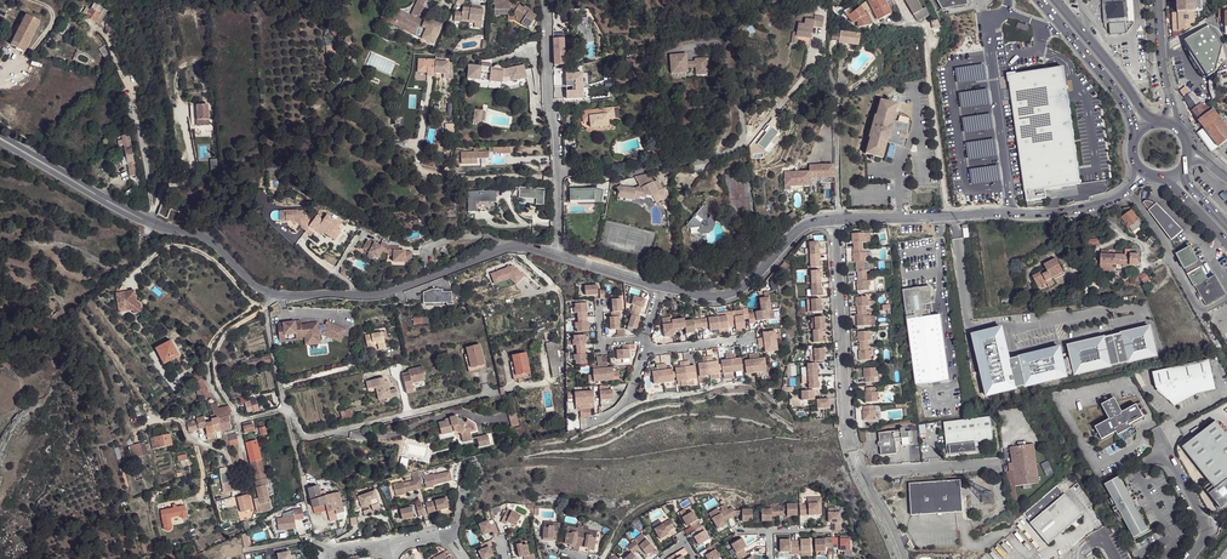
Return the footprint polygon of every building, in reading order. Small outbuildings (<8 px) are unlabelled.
[(491,4),(493,4),(493,16),(498,16),(498,14),(506,15),(506,14),(517,14),(517,17),(521,20),(522,18),(526,21),(523,25),(528,28),(533,20),(528,17),(531,13),(527,11),(528,9),(523,5),(522,7),(518,5),(509,5),(509,2),(500,2),(500,0),(491,0),(491,4)] [(878,19),(868,0),(860,6),(868,24),(878,19)] [(868,0),(878,19),(878,20),(884,17),(891,13),(888,9),(884,0),(867,0),(868,0)] [(888,9),(894,6),(896,5),(893,0),(884,0),(888,9)] [(923,9),(922,9),(916,0),(906,0),(918,21),(930,15),(926,7),(923,9)] [(1127,0),(1102,0),(1103,23),(1108,23),(1123,22),(1128,22),(1127,0)] [(1178,8),(1172,8),(1174,38),(1195,24),(1194,11),(1202,11),(1201,0),(1177,0),(1178,8)] [(422,4),(416,1),(410,14),(412,15),(411,15),(410,19),(409,20),(401,17),(390,12),(388,11),(384,21),(412,33),(416,25),(425,29),(420,39),(432,44),(441,25),(429,19),(428,21),(415,16),(415,14),(418,15),(418,14),(424,17),(428,8),(422,5),(422,4)] [(92,5),(90,8),(100,13),(102,10),(92,5)] [(850,8),(845,11),(844,11),(853,24),(856,21),(858,27),(868,25),(868,24),(860,6),(853,11),(850,8)] [(894,6),(888,9),(891,13),(892,15),(893,15),(897,13),(894,6)] [(392,7),(390,12),(401,17),(402,15),(410,19),(411,15),(392,7)] [(472,23),(480,24),(481,9),(461,7),(460,20),(473,21),(472,23)] [(90,8),(87,13),(92,16),(89,20),(95,23),(100,13),(90,8)] [(380,19),(384,21),(388,11),(384,9),(380,19)] [(519,23),(521,20),(517,17),(517,14),(506,14),(506,15),(506,20),(515,20),(519,23)] [(15,38),(13,44),(11,46),(26,53),(40,22),(27,15),(15,38)] [(797,33),(793,32),(791,43),(796,45),(797,37),(810,39),(813,26),(822,28),(824,18),(815,16),(814,21),(805,19),(804,24),(799,23),(797,33)] [(1123,22),(1108,23),(1109,31),(1124,30),(1123,22)] [(1210,24),(1185,40),(1190,47),(1208,75),(1216,71),(1223,44),(1210,24)] [(831,40),(839,41),(840,33),(832,32),(831,40)] [(859,34),(840,32),(840,33),(839,41),(839,43),(858,46),(859,34)] [(554,40),(555,66),(565,65),(564,40),(560,40),(554,40)] [(1206,77),(1208,75),(1190,47),(1187,48),(1206,77)] [(686,49),(670,50),(672,69),(678,68),(678,74),(688,73),(688,69),(696,68),(696,76),(707,76),(706,54),(695,54),(695,57),(687,57),(686,49)] [(434,61),(430,61),(415,60),(415,73),(425,73),(425,76),(433,76),(434,73),(434,62),(434,61)] [(447,78),(452,78),(452,62),(448,62),(448,61),(434,62),(434,73),(443,74),(447,74),(447,78)] [(480,65),(467,64),(465,79),(477,80),(479,72),(489,74),(488,81),(500,82),(501,77),(503,77),(508,76),(509,81),(524,77),(522,65),(503,69),(500,69),(499,67),(498,66),(496,65),(494,66),(492,67),(489,67),(490,63),(480,62),(480,65)] [(947,68),(938,69),(953,180),(962,179),(961,171),(986,168),(979,115),(975,89),(973,71),(948,75),(947,68)] [(1042,190),(1080,184),(1064,68),(1009,75),(1027,201),(1043,198),(1042,190)] [(16,97),(25,102),(33,86),(25,82),(16,97)] [(1219,147),(1226,141),(1226,118),(1218,115),(1213,109),(1201,103),(1203,101),(1190,92),(1185,97),(1192,110),(1199,120),(1198,120),(1203,127),(1219,147)] [(41,118),(47,125),(66,106),(60,99),(41,118)] [(898,105),(881,100),(877,116),(875,116),(870,137),(871,137),(866,154),(884,159),(888,143),(903,147),(910,125),(894,121),(898,105)] [(196,105),(197,127),(208,126),(206,105),(196,105)] [(478,118),(480,118),(481,106),(473,105),(472,119),(478,120),(478,118)] [(1111,105),(1103,108),(1111,133),(1120,130),(1111,105)] [(129,127),(124,106),(120,107),(124,128),(125,127),(129,127)] [(608,120),(615,119),(613,108),(603,109),(604,115),(578,117),(579,124),(590,123),(590,128),(609,126),(608,120)] [(1219,147),(1203,127),(1197,132),(1202,140),(1210,150),(1213,153),(1215,150),(1219,147)] [(134,164),(129,135),(127,135),(122,136),(122,137),(124,144),(128,165),(134,164)] [(1116,136),(1107,138),(1109,149),(1117,147),(1116,136)] [(487,151),(459,152),(459,164),(475,164),(475,158),(487,158),(487,151)] [(135,163),(134,164),(128,165),(130,176),(137,175),(135,163)] [(810,170),(785,171),(785,185),(810,184),(810,177),(821,176),(821,181),(834,180),(834,163),(809,164),(810,170)] [(647,174),(633,176),(638,186),(639,188),(652,182),(647,174)] [(639,188),(638,186),(633,188),(620,186),(619,185),(615,188),(617,191),(616,198),(632,201),(633,198),(637,199),(638,197),(644,198),(644,196),(650,196),(654,203),(665,198),(656,180),(652,182),(639,188)] [(544,189),(519,187),(519,197),(536,198),(536,205),(544,205),(544,189)] [(496,191),(468,192),(468,212),(497,211),(496,191)] [(688,222),(686,225),(686,229),(699,227),(700,232),(706,231),(711,226),(711,220),(706,220),(703,195),(697,196),(698,210),(688,222)] [(1143,201),(1140,203),(1167,241),(1182,230),(1155,203),(1153,204),(1151,202),(1146,200),(1144,200),(1143,201)] [(305,232),(313,221),(295,209),(283,208),(282,218),(277,218),(274,218),(273,221),(285,222),(285,224),(297,233),(300,228),(305,232)] [(1138,220),(1131,211),(1121,218),(1129,227),(1138,220)] [(324,221),(316,216),(313,221),(305,232),(304,233),(311,238),(315,231),(317,228),(323,232),(323,233),(326,229),(332,233),(334,229),(340,233),(344,227),(327,215),(324,221)] [(1142,225),(1138,220),(1129,227),(1132,232),(1142,225)] [(335,241),(340,233),(334,229),(332,233),(326,229),(323,233),(335,241)] [(850,243),(850,248),(858,248),(858,243),(862,242),(861,237),(859,237),(859,233),(849,234),(849,243),(850,243)] [(861,237),(862,242),(867,242),(867,233),(859,233),(859,237),(861,237)] [(1156,240),(1152,236),(1146,242),(1151,246),(1156,240)] [(820,240),(811,240),(811,247),(812,253),(821,253),(820,246),(820,240)] [(388,252),(390,244),(381,241),(379,246),(373,243),(372,244),(365,241),(361,250),(378,258),(382,250),(388,252)] [(398,243),(390,244),(388,252),(388,256),(394,256),(395,261),(413,260),(412,249),(404,249),(404,248),(399,249),(398,243)] [(1189,246),(1175,254),(1186,273),(1192,270),(1200,266),(1189,246)] [(858,248),(850,248),(851,253),(849,253),(850,262),(852,262),(860,262),(860,258),(862,258),(862,253),(859,253),(858,248)] [(821,253),(812,253),(812,259),(812,266),(821,265),(821,258),(821,253)] [(1119,253),(1115,254),(1115,263),(1119,264),(1121,264),(1130,265),(1130,256),(1124,255),(1119,253)] [(1115,263),(1115,254),(1108,254),(1101,254),(1101,263),(1114,263),(1115,263)] [(1139,265),(1139,254),(1130,254),(1130,256),(1130,265),(1130,266),(1139,265)] [(1063,273),(1056,259),(1044,265),(1048,272),(1044,274),(1043,275),(1041,272),(1032,276),(1039,288),(1040,291),(1049,287),(1055,285),(1052,279),(1063,273)] [(853,272),(854,277),(862,276),(861,271),(865,271),(865,266),(863,266),(862,262),(860,262),(852,262),(853,272)] [(1192,270),(1186,273),(1193,286),(1194,285),(1204,305),(1225,294),(1214,274),(1207,278),(1200,266),(1192,270)] [(820,269),(811,270),(812,276),(812,282),(821,282),(821,276),(820,269)] [(1151,280),(1144,272),(1140,276),(1143,280),(1146,284),(1151,280)] [(862,276),(854,277),(854,282),(853,282),(853,291),(864,290),(864,286),(866,286),(866,281),(862,281),(862,276)] [(821,282),(812,282),(813,289),(813,295),(822,294),(822,288),(821,282)] [(596,284),(584,285),(585,295),(597,294),(596,284)] [(929,287),(902,291),(915,386),(950,382),(941,319),(940,318),(939,316),(937,316),(927,317),(926,305),(929,305),(931,303),(932,301),(932,298),(930,296),(929,287)] [(434,290),(424,293),(424,303),(448,304),(448,306),(455,306),(454,303),(453,303),(453,293),(443,292),(443,290),(434,290)] [(119,312),(132,310),(131,302),(136,301),(135,291),(116,293),(119,312)] [(767,310),(769,310),(767,291),(762,292),(763,298),(758,298),(760,311),(767,310)] [(633,306),(632,311),(639,313),(641,308),(643,309),(646,301),(634,296),(633,299),(631,305),(633,306)] [(854,306),(854,311),(862,311),(862,306),(865,306),(865,300),(863,301),(863,297),(853,297),(853,306),(854,306)] [(810,299),(810,311),(813,311),(820,311),(819,304),(819,298),(810,299)] [(611,307),(612,313),(619,312),(622,312),(621,299),(612,300),(613,304),(611,304),(611,307)] [(133,313),(142,312),(141,303),(137,301),(136,301),(131,302),(132,310),(133,313)] [(579,314),(579,318),(588,318),(588,313),(589,313),(588,303),(576,304),(576,308),(575,309),(575,314),(579,314)] [(744,320),(743,318),(748,317),(748,315),(747,313),(747,308),(742,309),(743,314),(734,315),(735,322),(735,327),(744,326),(744,320)] [(756,320),(768,319),(767,310),(760,311),(755,312),(755,314),(756,320)] [(639,313),(632,311),(630,315),(631,316),(627,327),(636,330),(640,319),(637,318),(639,313)] [(862,311),(854,311),(854,317),(853,317),(853,326),(864,325),(864,321),(866,321),(866,316),(862,316),(862,311)] [(617,317),(619,318),(619,312),(612,313),(610,313),(610,317),(611,320),(608,320),(609,329),(616,329),(618,329),(617,317)] [(727,327),(727,323),(726,315),(717,316),(718,328),(724,327),(727,327)] [(718,328),(717,316),(708,317),(709,326),(710,330),(718,329),(718,328)] [(671,317),(661,318),(663,329),(664,329),(664,324),(672,323),(671,319),(671,317)] [(820,329),(823,329),(823,323),(822,317),(820,317),(813,317),(813,324),(813,330),(820,329)] [(588,318),(579,318),(580,324),(576,324),(576,329),(578,329),(578,333),(590,332),(589,323),(588,323),(588,318)] [(685,327),(684,321),(684,318),(671,319),(672,323),(672,327),(677,326),(677,328),(679,328),(685,327)] [(298,319),(276,322),(277,332),(283,332),(293,330),(298,330),(299,334),(303,333),(303,339),(316,337),(316,332),(320,331),(338,339),(340,333),(333,329),(335,325),(325,320),(324,323),(315,324),(298,326),(298,323),(298,319)] [(695,328),(694,320),(684,321),(685,327),(686,333),(692,332),(695,332),(695,328)] [(672,327),(672,323),(664,324),(664,329),(663,329),(664,337),(674,335),(673,330),(673,329),(672,327)] [(1153,328),(1067,347),(1068,356),(1073,375),(1073,377),(1113,368),(1113,367),(1130,363),(1131,364),(1159,357),(1153,328)] [(618,329),(616,329),(616,338),(624,338),(623,329),(618,329)] [(813,330),(811,330),(812,336),(812,343),(821,342),(821,336),(820,329),(813,330)] [(762,332),(763,338),(757,338),(758,343),(776,341),(775,336),(775,331),(762,332)] [(856,341),(856,346),(864,345),(864,340),(867,340),(867,335),(865,335),(865,331),(855,331),(855,341),(856,341)] [(383,334),(365,337),(367,348),(365,348),(366,354),(379,352),(379,349),(385,348),(384,341),(383,334)] [(577,345),(578,350),(587,349),(586,345),(587,344),(586,335),(574,336),(574,340),(573,340),(573,345),(577,345)] [(177,356),(168,341),(154,350),(161,362),(168,357),(170,360),(173,358),(177,356)] [(546,344),(553,377),(562,375),(560,367),(561,367),(558,352),(561,351),(559,341),(546,344)] [(765,352),(777,350),(776,341),(758,343),(759,348),(764,347),(765,352)] [(481,342),(466,346),(468,351),(471,366),(485,363),(486,363),(481,342)] [(632,349),(631,344),(622,345),(623,350),(620,351),(621,353),(617,353),(618,360),(631,358),(630,350),(632,349)] [(864,345),(856,346),(856,351),(855,351),(856,360),(866,360),(866,355),(868,355),(868,350),(864,350),(864,345)] [(816,361),(823,360),(822,354),(821,347),(812,348),(813,354),(813,361),(816,361)] [(587,349),(578,350),(578,355),(574,356),(575,361),(576,361),(577,365),(589,363),(588,354),(587,355),(587,349)] [(732,372),(742,371),(741,367),(741,361),(740,358),(735,358),(734,353),(730,354),(732,372)] [(763,359),(758,359),(757,353),(754,354),(756,372),(765,371),(763,359)] [(512,357),(517,377),(531,374),(527,354),(512,357)] [(732,372),(730,354),(725,354),(725,359),(721,360),(722,366),(723,373),(732,372)] [(756,372),(754,354),(749,354),(750,360),(744,360),(745,367),(746,373),(756,372)] [(1073,375),(1068,356),(1067,355),(1065,355),(1063,355),(1061,356),(1060,357),(1065,377),(1073,375)] [(272,361),(271,356),(241,362),(242,367),(272,361)] [(718,367),(718,361),(713,361),(712,356),(707,357),(710,375),(719,374),(718,367)] [(710,375),(707,357),(703,357),(703,362),(698,363),(699,365),(699,371),(700,376),(710,375)] [(1207,358),(1150,371),(1153,386),(1166,398),(1186,394),(1213,388),(1207,358)] [(695,371),(694,365),(689,366),(688,361),(684,362),(686,379),(696,378),(695,371)] [(676,374),(677,380),(680,380),(686,379),(684,362),(679,362),(680,367),(675,368),(676,374)] [(591,374),(592,381),(603,380),(602,363),(596,364),(597,367),(597,369),(591,370),(591,374)] [(607,363),(602,363),(603,380),(613,380),(612,368),(607,368),(607,366),(607,363)] [(814,363),(805,363),(805,370),(806,376),(815,375),(814,369),(814,363)] [(672,375),(671,368),(666,369),(666,364),(662,365),(664,382),(673,381),(672,375)] [(652,371),(654,384),(664,382),(662,365),(657,365),(657,370),(652,371)] [(407,372),(402,374),(406,391),(413,389),(412,383),(421,381),(421,379),(425,378),(422,366),(408,370),(409,372),(409,373),(407,374),(407,372)] [(872,367),(861,368),(861,377),(862,377),(863,382),(871,382),(871,377),(875,376),(874,371),(872,371),(872,367)] [(203,387),(197,374),(192,377),(198,388),(199,389),(203,387)] [(815,375),(806,376),(806,382),(807,389),(813,388),(815,388),(815,381),(815,375)] [(384,377),(370,380),(372,388),(375,387),(378,386),(381,399),(398,396),(397,389),(390,390),(388,383),(385,384),(385,381),(384,377)] [(612,387),(611,383),(603,383),(599,384),(601,398),(615,397),(615,389),(612,389),(612,387)] [(203,396),(204,400),(210,397),(204,386),(203,387),(199,389),(200,391),(203,396)] [(873,387),(863,387),(864,392),(862,392),(862,401),(872,400),(871,397),(876,396),(876,391),(873,391),(873,387)] [(585,390),(586,403),(596,402),(595,389),(585,390)] [(586,403),(585,390),(576,391),(577,403),(586,403)] [(807,390),(799,391),(800,400),(814,399),(814,395),(812,395),(811,390),(807,390)] [(1110,419),(1095,427),(1102,440),(1117,432),(1119,436),(1121,434),(1129,430),(1132,429),(1130,425),(1144,418),(1139,407),(1141,405),(1142,407),(1144,406),(1142,402),(1123,412),(1114,394),(1108,397),(1110,401),(1102,405),(1110,419)] [(1186,394),(1166,398),(1172,404),(1186,394)] [(827,398),(815,399),(816,409),(827,408),(826,403),(828,403),(827,398)] [(862,410),(860,410),(861,419),(873,419),(872,409),(870,409),(870,405),(862,406),(862,410)] [(230,417),(228,407),(227,407),(213,410),(213,413),(214,420),(218,419),(229,417),(230,417)] [(352,418),(350,409),(340,411),(342,420),(352,418)] [(519,425),(515,411),(508,413),(512,427),(519,425)] [(446,421),(439,422),(443,433),(458,430),(462,434),(465,441),(472,440),(469,427),(466,428),(464,426),(466,422),(458,418),(458,415),(454,416),(451,417),(445,419),(446,421)] [(230,419),(229,417),(218,419),(221,431),(232,429),(230,419)] [(989,417),(943,422),(946,445),(949,445),(950,453),(975,451),(974,442),(992,440),(989,417)] [(205,424),(204,418),(197,420),(198,425),(199,430),(205,429),(205,424)] [(221,431),(218,419),(214,420),(211,420),(212,422),(214,433),(217,432),(221,431)] [(243,425),(243,427),(244,433),(254,431),(253,425),(252,421),(245,422),(244,423),(243,425)] [(1217,421),(1183,447),(1212,483),(1206,488),(1217,502),(1222,509),(1226,506),(1226,434),(1217,421)] [(214,433),(212,422),(205,424),(205,429),(206,431),(207,434),(214,433)] [(880,447),(881,455),(897,453),(896,446),(895,442),(902,441),(902,445),(913,444),(912,431),(905,432),(904,428),(900,428),(900,430),(878,433),(880,441),(882,440),(883,447),(880,447)] [(458,430),(443,433),(444,438),(454,436),(459,438),(461,444),(473,441),(472,440),(465,441),(462,434),(458,430)] [(1125,442),(1133,437),(1129,430),(1121,434),(1125,442)] [(489,434),(478,436),(481,445),(491,443),(489,434)] [(174,446),(171,435),(152,440),(154,451),(174,446)] [(262,460),(257,440),(246,443),(251,462),(262,460)] [(1017,445),(1009,446),(1011,461),(1008,462),(1009,468),(1009,470),(1012,470),(1014,485),(1022,484),(1022,488),(1030,486),(1030,483),(1037,481),(1032,443),(1025,444),(1024,440),(1016,441),(1017,445)] [(141,445),(145,456),(149,455),(145,443),(141,445)] [(133,460),(145,456),(141,445),(129,449),(133,460)] [(120,464),(127,463),(126,459),(127,459),(124,448),(115,450),(120,464)] [(262,460),(251,462),(256,482),(267,479),(262,460)] [(425,475),(428,487),(437,485),(437,483),(436,482),(440,481),(441,482),(452,479),(450,470),(434,474),(434,473),(425,475)] [(219,473),(220,478),(225,477),(225,481),(229,480),(227,471),(219,473)] [(414,480),(408,482),(408,484),(404,485),(403,483),(403,482),(394,484),(397,496),(406,494),(406,492),(423,488),(419,472),(413,473),(414,480)] [(232,491),(229,480),(225,481),(225,477),(220,478),(223,493),(232,491)] [(1146,530),(1117,477),(1105,483),(1134,537),(1146,530)] [(961,478),(909,482),(911,514),(963,511),(961,478)] [(268,485),(267,479),(256,482),(257,488),(267,485),(268,485)] [(273,510),(267,485),(257,488),(256,488),(259,498),(254,499),(258,514),(273,510)] [(312,501),(321,498),(319,492),(318,487),(309,489),(312,501)] [(378,503),(375,492),(359,496),(362,507),(371,505),(378,503)] [(345,512),(339,493),(332,495),(326,497),(321,498),(312,501),(315,516),(328,513),(336,511),(337,514),(345,512)] [(252,509),(249,494),(237,498),(238,501),(241,512),(252,509)] [(1084,516),(1066,494),(1030,523),(1048,546),(1084,516)] [(809,507),(809,516),(822,516),(822,497),(809,497),(809,507)] [(438,512),(450,510),(448,500),(435,502),(438,512)] [(788,514),(788,516),(797,516),(797,504),(788,504),(788,507),(788,514)] [(175,509),(162,511),(163,517),(163,518),(166,530),(166,531),(167,532),(169,532),(171,532),(173,531),(174,530),(174,528),(174,527),(173,520),(182,517),(182,518),(183,519),(185,520),(186,519),(187,519),(188,518),(189,516),(189,515),(188,515),(186,507),(178,508),(177,505),(174,506),(175,509)] [(424,516),(422,506),(416,507),(417,508),(412,509),(412,508),(401,511),(403,521),(424,516)] [(732,518),(734,521),(738,518),(733,511),(731,507),(727,509),(728,510),(729,513),(732,518)] [(522,517),(508,509),(501,522),(506,525),(507,522),(510,524),(511,522),(513,523),(512,525),(516,527),(522,517)] [(712,519),(720,514),(717,509),(708,514),(712,519)] [(729,513),(728,510),(723,513),(727,520),(728,521),(732,518),(729,513)] [(770,510),(761,510),(761,522),(770,521),(770,517),(770,510)] [(290,516),(277,518),(278,527),(285,526),(286,528),(295,527),(294,519),(300,519),(299,511),(293,512),(293,516),(290,516)] [(337,514),(336,511),(328,513),(330,523),(338,521),(337,514)] [(751,522),(751,511),(742,511),(742,518),(742,522),(751,522)] [(720,515),(720,514),(712,519),(718,530),(726,525),(724,521),(720,515)] [(689,515),(683,519),(688,527),(691,525),(694,530),(702,525),(700,521),(698,522),(695,516),(691,518),(690,515),(689,515)] [(834,525),(841,525),(841,516),(829,516),(829,526),(834,525)] [(670,519),(654,529),(661,539),(669,534),(668,531),(675,527),(670,519)] [(498,533),(495,524),(490,526),(488,521),(478,525),(482,533),(486,531),(487,534),(492,532),(494,535),(498,533)] [(558,542),(559,523),(545,522),(543,539),(554,540),(554,542),(558,542)] [(702,525),(694,530),(697,535),(694,537),(699,545),(705,541),(704,539),(707,536),(704,531),(705,530),(702,525)] [(589,529),(583,528),(583,531),(580,549),(584,550),(585,548),(589,549),(589,551),(595,552),(598,533),(588,531),(589,529)] [(580,549),(583,531),(578,531),(577,534),(572,533),(572,536),(567,535),(566,546),(570,547),(571,545),(574,546),(574,548),(574,551),(579,552),(580,549)] [(637,544),(645,537),(642,534),(634,541),(637,544)] [(634,548),(637,551),(640,548),(645,553),(653,546),(645,537),(637,544),(634,541),(630,544),(634,548)] [(982,558),(994,558),(1009,544),(1004,538),(982,558)] [(738,558),(745,554),(743,550),(742,547),(745,545),(742,539),(732,545),(737,554),(735,555),(738,558)] [(850,539),(841,540),(842,549),(842,551),(845,551),(845,554),(851,554),(850,539)] [(796,555),(796,542),(790,542),(785,542),(785,541),(781,541),(781,552),(791,552),(791,555),(796,555)] [(796,542),(796,555),(801,555),(801,552),(810,552),(809,541),(805,541),(805,542),(800,542),(796,542)] [(815,552),(825,551),(825,546),(825,541),(815,541),(815,552)] [(481,546),(483,551),(479,553),(482,558),(489,558),(491,558),(489,555),(492,553),(489,548),(492,546),(490,542),(481,546)] [(706,549),(708,553),(710,556),(707,558),(718,558),(720,558),(715,551),(720,548),(718,543),(717,542),(713,545),(706,549)] [(630,550),(622,557),(624,558),(637,558),(633,554),(637,551),(634,548),(630,544),(627,547),(630,550)] [(531,555),(527,556),(525,545),(520,546),(520,545),(515,545),(517,556),(522,555),(522,557),(522,558),(532,558),(531,555)] [(668,558),(669,558),(684,558),(688,556),(684,549),(668,558)] [(445,557),(448,555),(446,550),(432,558),(446,558),(445,557)] [(277,553),(278,558),(295,558),(294,554),(290,554),(289,551),(277,553)]
